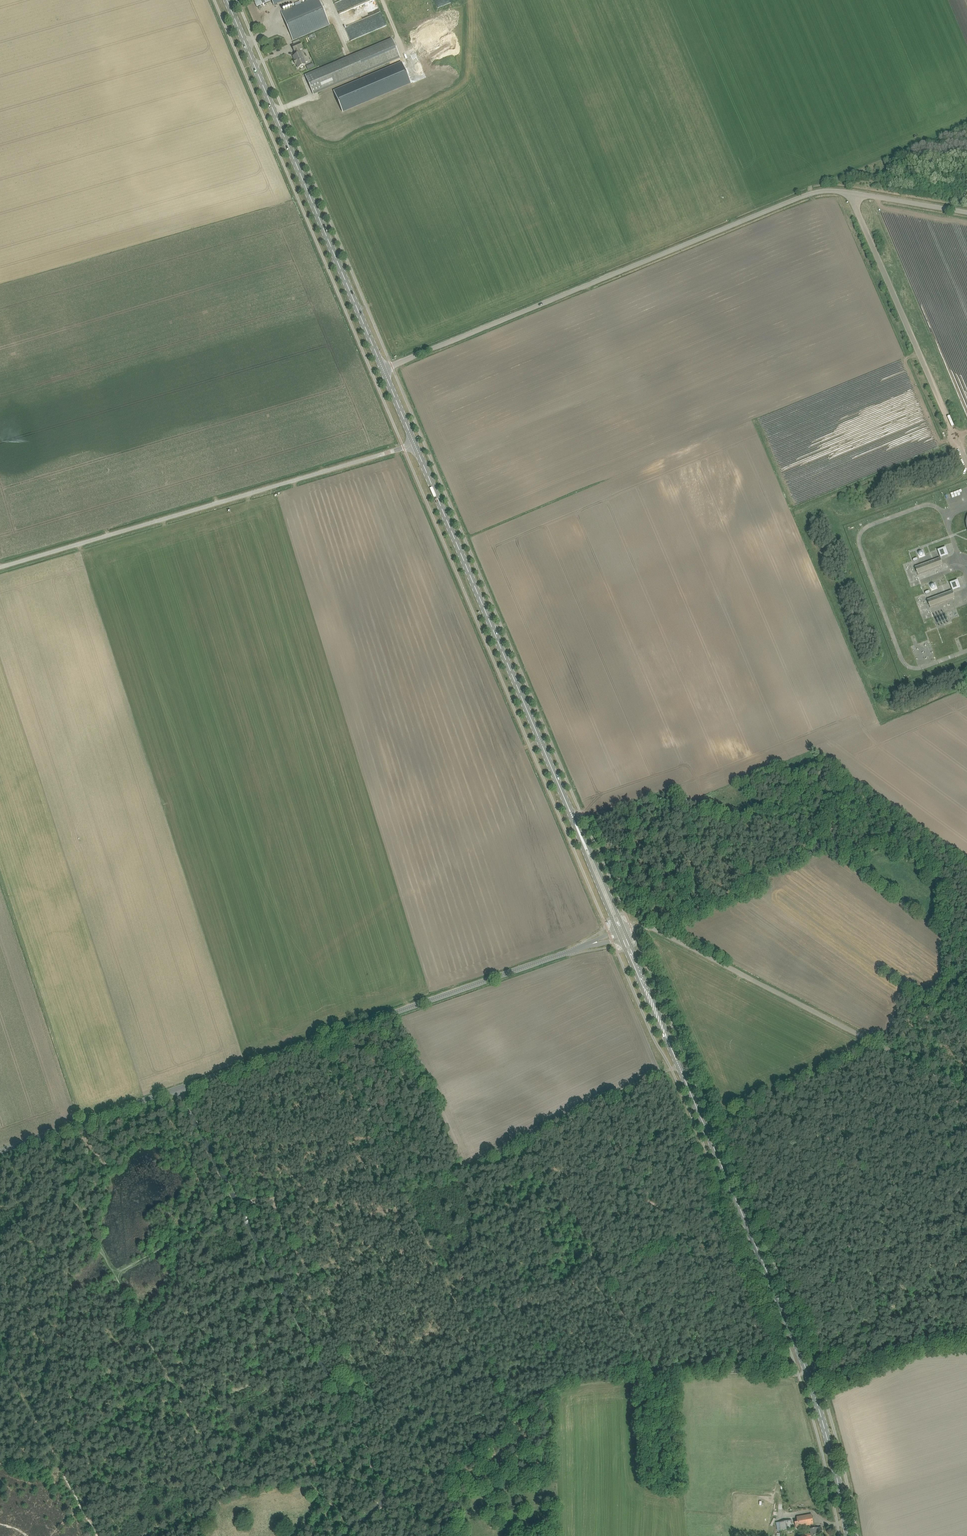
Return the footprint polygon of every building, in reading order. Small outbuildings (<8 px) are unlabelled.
[(298,38),(330,25),(319,0),(312,0),(281,13),(293,40),(298,38)] [(352,7),(351,4),(350,4),(349,1),(347,2),(346,0),(344,0),(336,4),(340,13),(352,7)] [(351,39),(378,30),(376,25),(377,25),(375,20),(377,19),(375,15),(347,25),(351,39)] [(313,94),(400,57),(392,39),(305,76),(313,94)] [(298,68),(300,67),(301,68),(303,67),(303,65),(306,64),(300,50),(302,49),(300,43),(292,46),(295,52),(296,51),(297,55),(293,56),(295,60),(294,60),(295,64),(296,64),(298,68)] [(402,63),(334,92),(342,112),(410,83),(402,63)] [(949,555),(945,547),(938,550),(941,558),(949,555)] [(940,558),(915,567),(918,575),(943,566),(940,558)] [(960,588),(957,580),(950,583),(953,591),(960,588)] [(927,600),(930,608),(955,598),(952,590),(927,600)] [(823,1534),(822,1529),(820,1530),(820,1527),(813,1529),(812,1524),(813,1524),(812,1514),(807,1515),(797,1517),(798,1522),(795,1522),(796,1527),(810,1525),(810,1529),(811,1534),(801,1535),(813,1535),(823,1534)] [(793,1528),(792,1520),(779,1522),(781,1530),(793,1528)]
